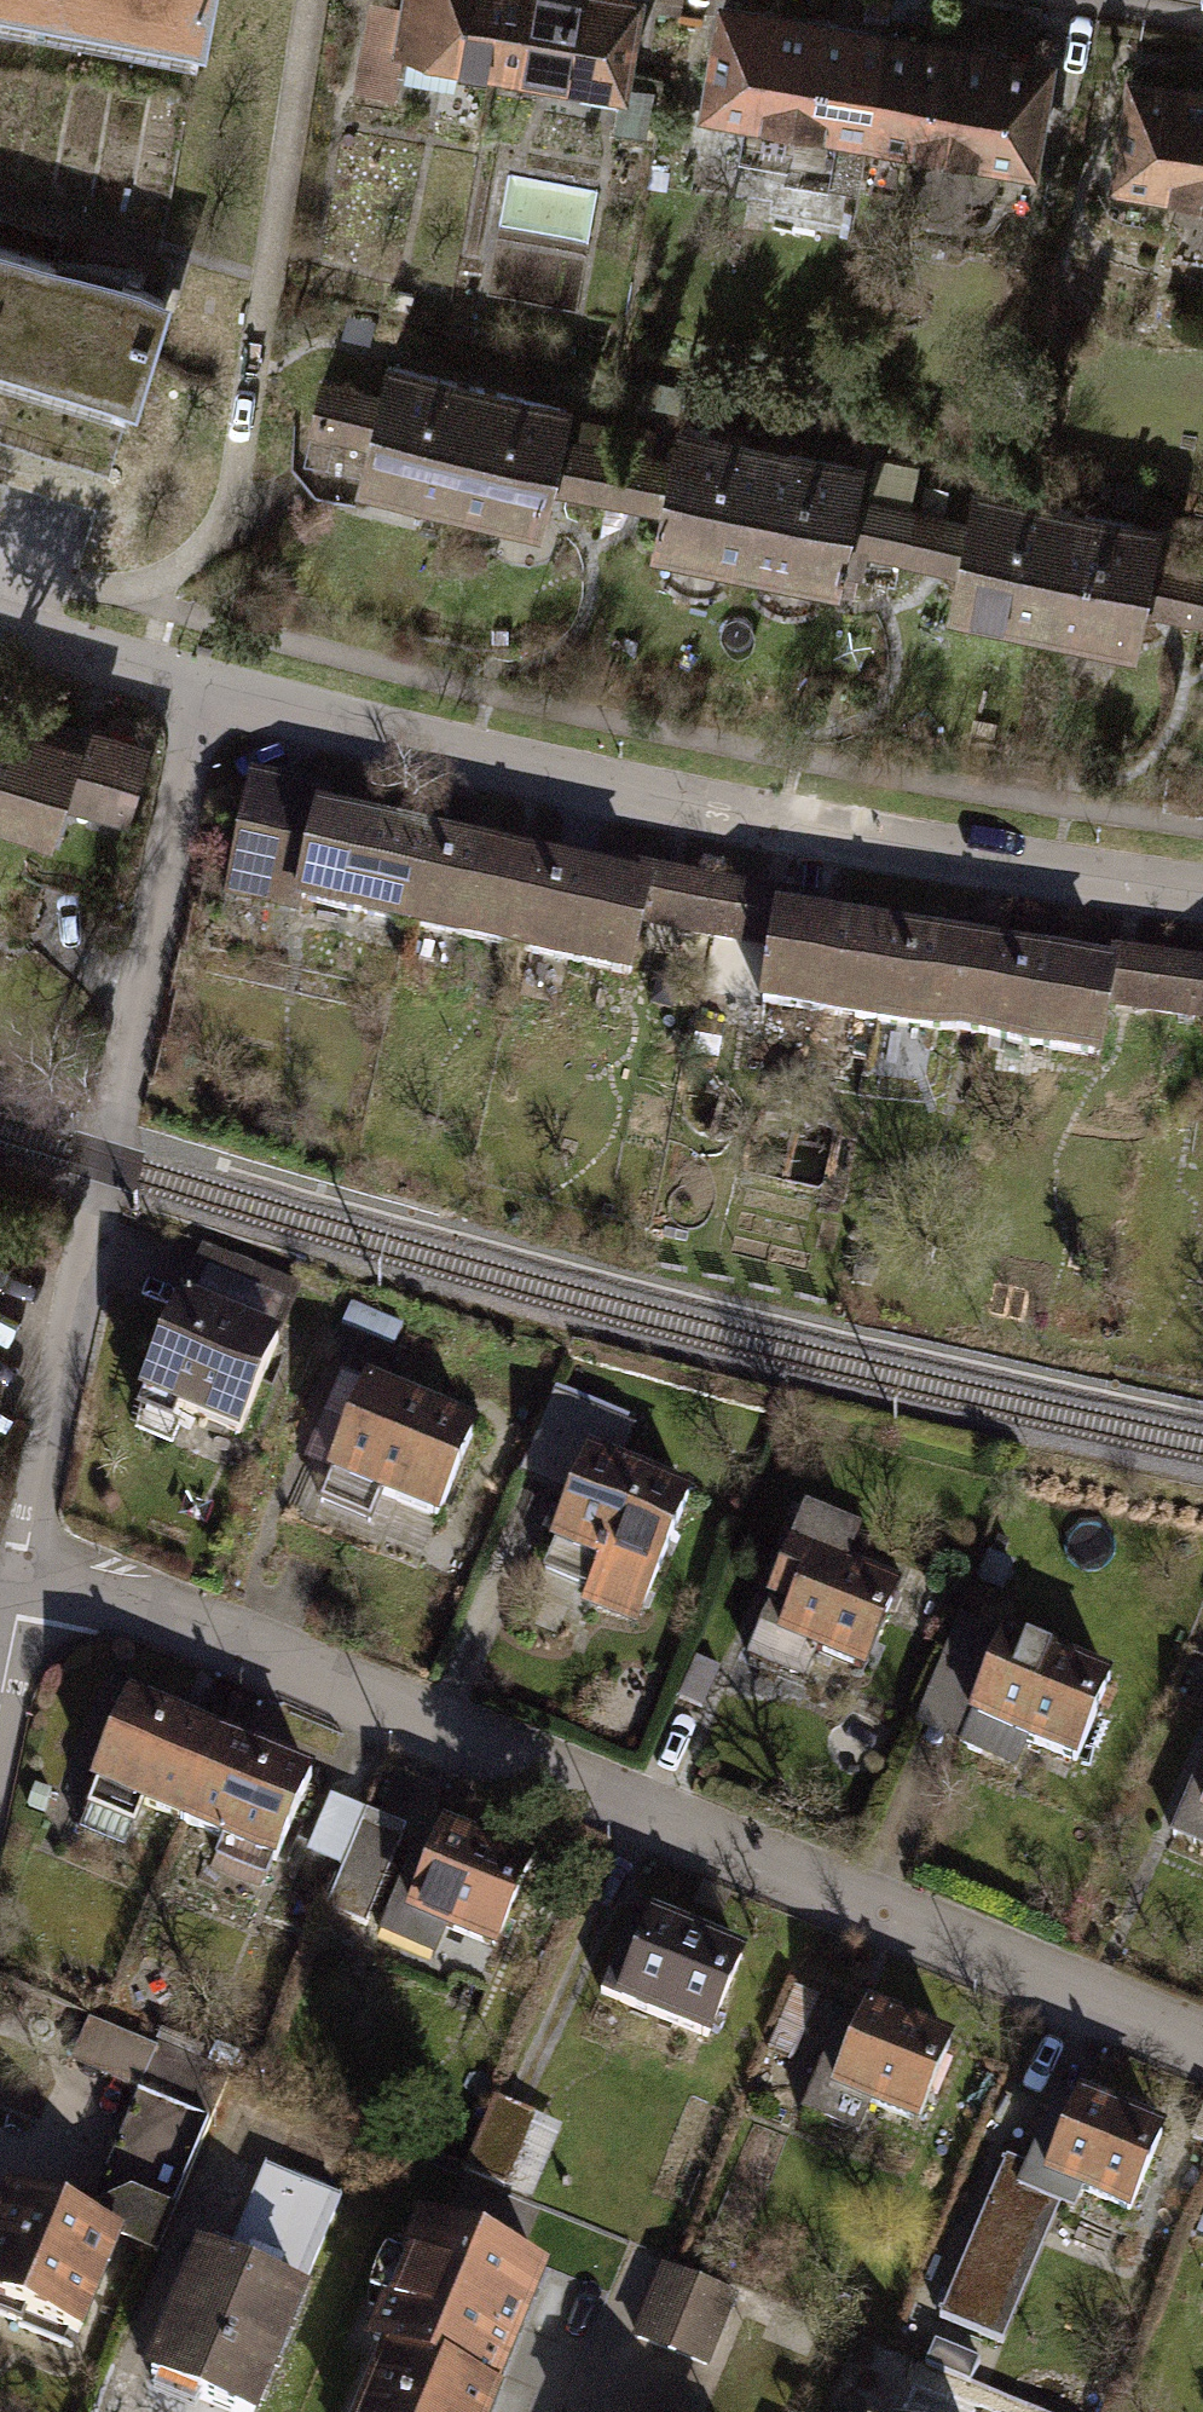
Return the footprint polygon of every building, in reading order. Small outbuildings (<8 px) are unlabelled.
[(196,58),(207,0),(0,0),(0,21),(196,58)] [(411,10),(377,4),(363,90),(402,96),(409,54),(502,69),(513,0),(413,0),(411,10)] [(502,69),(623,88),(615,137),(648,143),(656,94),(648,92),(663,0),(513,0),(502,69)] [(896,31),(728,3),(707,125),(791,139),(783,189),(867,203),(875,153),(896,31)] [(1064,59),(896,31),(875,153),(1043,181),(1064,59)] [(1144,73),(1123,195),(1202,209),(1202,83),(1144,73)] [(125,414),(162,293),(0,243),(0,376),(125,414)] [(493,379),(400,355),(389,397),(376,447),(366,486),(459,509),(493,379)] [(585,403),(493,379),(459,509),(551,533),(563,488),(576,436),(585,403)] [(376,447),(389,397),(329,382),(317,432),(376,447)] [(776,440),(683,421),(675,461),(664,514),(657,551),(750,570),(776,440)] [(675,461),(576,436),(563,488),(664,514),(675,461)] [(871,459),(776,440),(750,570),(845,589),(852,553),(863,498),(871,459)] [(1074,505),(976,488),(971,519),(961,575),(953,618),(1052,635),(1074,505)] [(971,519),(863,498),(852,553),(961,575),(971,519)] [(1165,521),(1074,505),(1052,635),(1142,651),(1149,616),(1158,561),(1165,521)] [(1158,561),(1149,616),(1202,625),(1202,569),(1158,561)] [(0,718),(0,820),(66,841),(76,808),(127,824),(153,741),(100,724),(92,747),(0,718)] [(229,894),(310,911),(331,814),(338,784),(257,766),(229,894)] [(440,838),(331,814),(310,911),(419,935),(440,838)] [(493,849),(440,838),(419,935),(529,959),(550,863),(553,847),(497,834),(493,849)] [(606,875),(550,863),(529,959),(638,983),(649,932),(663,870),(610,858),(606,875)] [(782,897),(663,870),(649,932),(770,958),(778,913),(782,897)] [(899,932),(778,913),(770,958),(762,1012),(883,1031),(899,932)] [(952,941),(899,932),(883,1031),(994,1049),(1010,949),(1013,935),(955,925),(952,941)] [(1121,967),(1010,949),(994,1049),(1105,1067),(1114,1012),(1121,967)] [(1124,950),(1121,967),(1114,1012),(1202,1026),(1202,963),(1124,950)] [(202,1249),(138,1404),(200,1430),(193,1445),(252,1469),(303,1347),(280,1338),(300,1290),(202,1249)] [(496,1440),(373,1386),(321,1502),(444,1556),(496,1440)] [(524,1477),(566,1495),(591,1437),(606,1443),(615,1420),(558,1396),(524,1477)] [(702,1502),(594,1457),(547,1572),(598,1593),(590,1610),(648,1634),(702,1502)] [(872,1542),(818,1520),(763,1653),(872,1698),(914,1596),(859,1573),(872,1542)] [(1085,1788),(1129,1687),(1038,1648),(1029,1670),(1007,1661),(969,1751),(1028,1776),(1033,1765),(1085,1788)] [(234,1741),(136,1701),(97,1794),(101,1796),(86,1833),(135,1853),(150,1816),(195,1834),(234,1741)] [(332,1781),(234,1741),(195,1834),(228,1848),(215,1879),(270,1901),(283,1870),(293,1875),(332,1781)] [(1177,1840),(1202,1850),(1202,1775),(1177,1840)] [(348,1874),(372,1814),(338,1801),(314,1860),(348,1874)] [(412,1830),(372,1814),(348,1874),(331,1916),(371,1932),(412,1830)] [(548,1871),(455,1833),(446,1855),(421,1844),(377,1950),(456,1983),(469,1952),(507,1968),(548,1871)] [(762,1963),(646,1916),(628,1961),(618,1957),(597,2009),(723,2060),(762,1963)] [(973,2046),(871,2005),(863,2027),(837,2016),(807,2093),(933,2143),(973,2046)] [(146,2086),(91,2225),(132,2241),(162,2253),(218,2114),(146,2086)] [(1177,2141),(1064,2094),(1033,2169),(1011,2159),(944,2320),(1012,2348),(1068,2213),(1136,2241),(1177,2141)] [(567,2129),(534,2116),(503,2192),(536,2205),(567,2129)] [(149,2399),(183,2411),(286,2411),(326,2306),(316,2302),(352,2210),(268,2178),(233,2268),(203,2257),(149,2399)] [(84,2360),(132,2241),(91,2225),(7,2192),(0,2209),(0,2327),(84,2360)] [(426,2224),(377,2343),(393,2350),(367,2411),(488,2411),(495,2394),(488,2391),(538,2270),(426,2224)] [(664,2267),(635,2345),(714,2374),(743,2296),(664,2267)] [(982,2383),(992,2358),(936,2334),(925,2359),(982,2383)]
